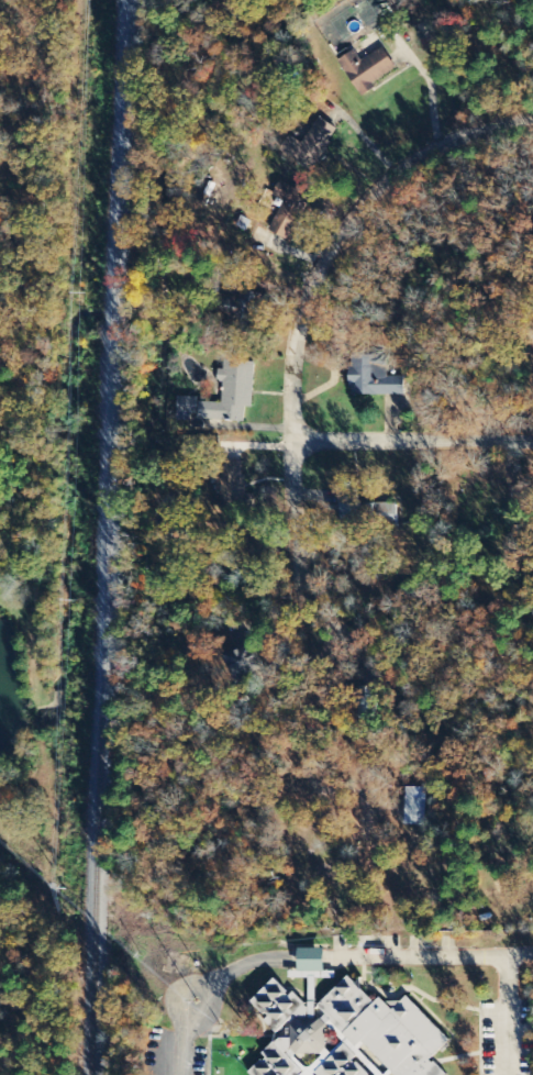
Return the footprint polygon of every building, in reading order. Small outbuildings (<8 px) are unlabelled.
[(362,61),(355,50),(339,60),(362,97),(376,88),(373,83),(397,68),(384,47),(362,61)] [(340,128),(319,117),(304,145),(290,137),(285,148),(302,157),(299,161),(316,171),(340,128)] [(271,231),(291,241),(313,198),(297,190),(294,195),(280,188),(274,198),(285,203),(271,231)] [(352,395),(405,395),(405,376),(389,377),(389,355),(352,356),(352,395)] [(255,362),(225,360),(225,370),(219,370),(218,380),(225,380),(224,402),(178,399),(177,414),(198,415),(197,420),(245,423),(246,407),(253,408),(255,362)] [(392,505),(339,504),(338,527),(391,528),(392,505)] [(425,826),(426,788),(405,788),(405,825),(425,826)] [(326,950),(300,949),(299,972),(290,972),(290,979),(313,979),(313,978),(325,978),(326,950)] [(354,1060),(385,1068),(393,1074),(447,1074),(432,1060),(451,1040),(407,998),(369,1007),(364,983),(346,979),(321,1005),(323,1016),(314,1018),(274,980),(261,994),(272,1041),(268,1055),(250,1074),(370,1074),(354,1060)]
